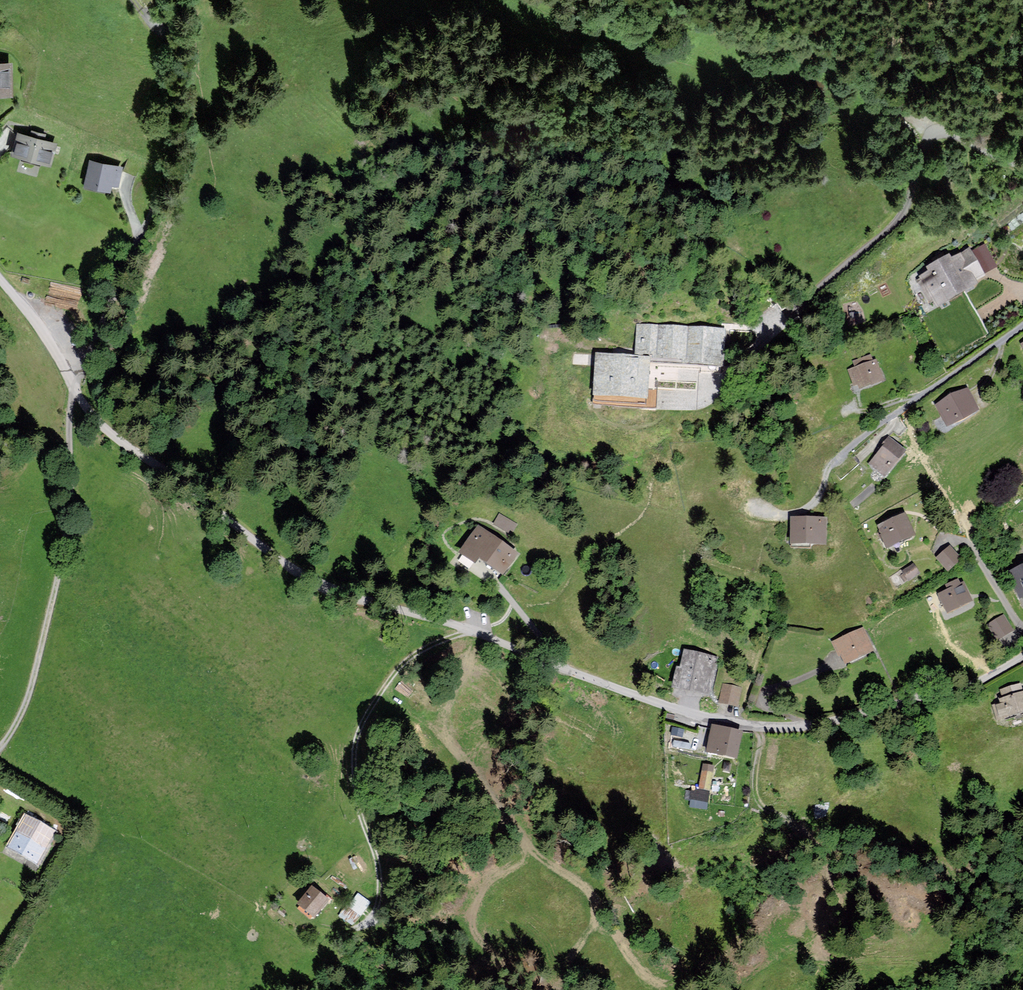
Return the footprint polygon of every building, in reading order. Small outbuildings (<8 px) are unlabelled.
[(14,63),(0,63),(0,98),(15,97),(14,63)] [(31,136),(19,133),(14,155),(54,165),(59,143),(45,140),(46,134),(32,131),(31,136)] [(122,167),(91,161),(86,187),(112,192),(113,186),(118,187),(122,167)] [(985,279),(969,252),(952,262),(950,258),(927,271),(930,275),(922,280),(940,310),(971,292),(972,294),(979,290),(975,284),(985,279)] [(694,410),(723,383),(726,333),(639,326),(636,360),(597,357),(594,402),(694,410)] [(857,368),(850,371),(856,391),(884,382),(877,361),(871,362),(870,357),(855,362),(857,368)] [(978,413),(967,390),(936,405),(947,427),(978,413)] [(905,452),(890,439),(869,464),(885,477),(905,452)] [(517,525),(500,515),(494,524),(512,534),(517,525)] [(914,541),(905,518),(878,528),(888,551),(914,541)] [(827,521),(791,520),(790,547),(827,548),(827,521)] [(516,553),(479,526),(462,550),(476,561),(480,555),(502,572),(516,553)] [(962,561),(952,549),(938,560),(948,572),(962,561)] [(912,577),(906,569),(897,575),(902,583),(912,577)] [(1009,576),(1020,600),(1022,599),(1022,570),(1009,576)] [(960,586),(958,581),(945,587),(947,592),(939,596),(947,614),(972,603),(964,584),(960,586)] [(1012,632),(1003,617),(989,626),(998,641),(1012,632)] [(873,653),(863,631),(833,644),(844,666),(873,653)] [(717,660),(709,659),(686,654),(682,671),(678,670),(674,689),(708,697),(717,660)] [(742,689),(723,684),(718,702),(737,708),(742,689)] [(1022,692),(1020,685),(1001,690),(1003,699),(999,700),(1000,706),(994,707),(998,721),(1022,714),(1022,694),(1022,692)] [(741,735),(713,729),(708,755),(735,761),(741,735)] [(690,805),(709,808),(714,764),(704,762),(700,787),(693,786),(690,805)] [(55,832),(27,817),(10,850),(38,864),(55,832)] [(327,899),(313,887),(299,904),(314,916),(327,899)] [(353,890),(341,916),(356,923),(369,897),(353,890)]
